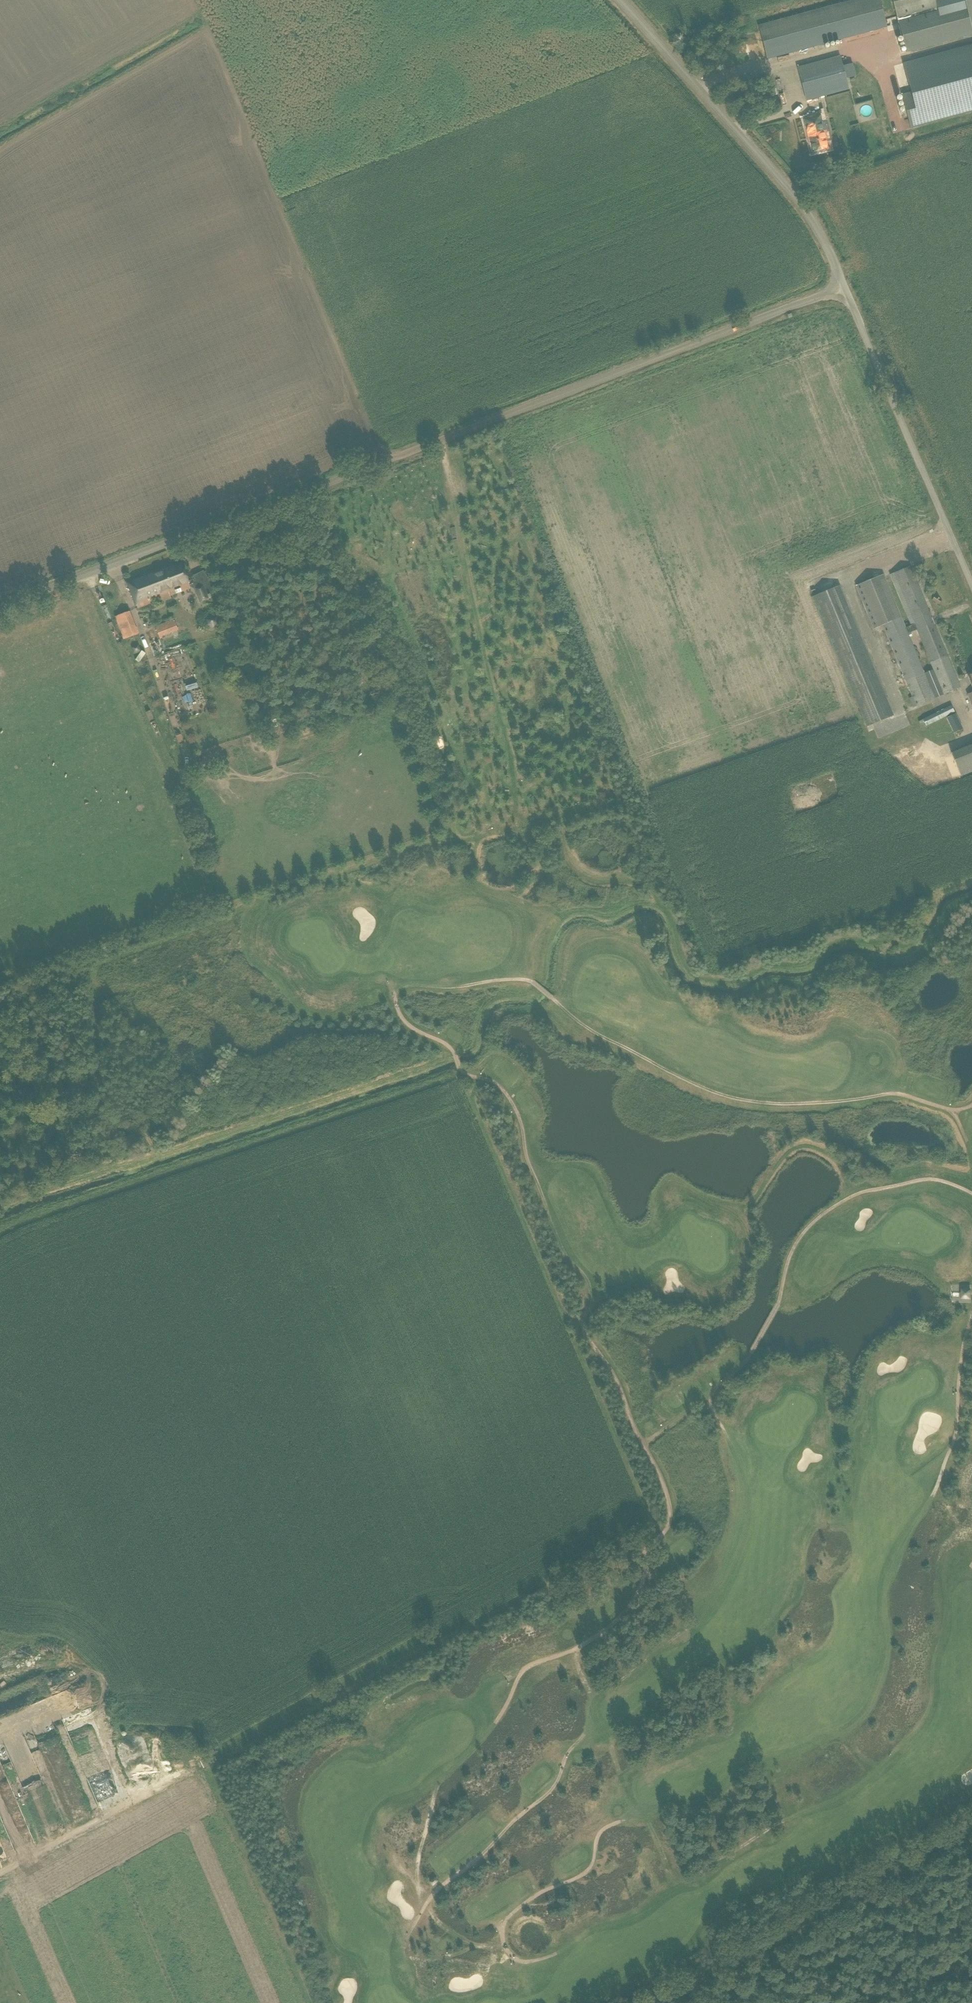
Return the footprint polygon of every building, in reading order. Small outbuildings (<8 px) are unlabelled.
[(880,0),(854,0),(759,26),(768,59),(887,27),(880,0)] [(906,52),(971,34),(971,0),(892,0),(906,52)] [(911,129),(971,112),(971,45),(903,63),(911,92),(902,95),(911,129)] [(853,63),(843,66),(840,56),(798,68),(806,101),(849,89),(846,80),(857,77),(853,63)] [(812,152),(821,150),(828,148),(824,132),(829,131),(827,121),(822,122),(820,114),(803,118),(812,152)] [(136,582),(139,592),(144,604),(177,592),(174,585),(187,580),(185,574),(181,565),(136,582)] [(910,566),(890,574),(911,625),(905,627),(883,574),(856,585),(874,628),(883,625),(916,705),(935,698),(907,633),(917,629),(944,694),(961,687),(910,566)] [(203,585),(194,588),(200,602),(208,599),(203,585)] [(893,715),(839,585),(813,596),(867,726),(893,715)] [(941,600),(935,596),(932,600),(939,604),(941,600)] [(124,640),(139,634),(130,611),(114,618),(124,640)] [(178,631),(173,619),(155,628),(159,638),(178,631)] [(188,694),(183,695),(184,703),(194,701),(193,697),(202,696),(199,683),(186,685),(188,694)] [(954,712),(951,705),(919,721),(920,725),(924,724),(926,726),(954,712)] [(954,733),(962,729),(955,714),(947,717),(954,733)] [(851,800),(858,817),(971,771),(971,744),(951,753),(954,760),(927,771),(919,750),(830,784),(836,800),(912,771),(914,776),(851,800)] [(46,1708),(55,1706),(53,1699),(44,1701),(46,1708)] [(56,1738),(39,1741),(40,1748),(58,1745),(56,1738)]
